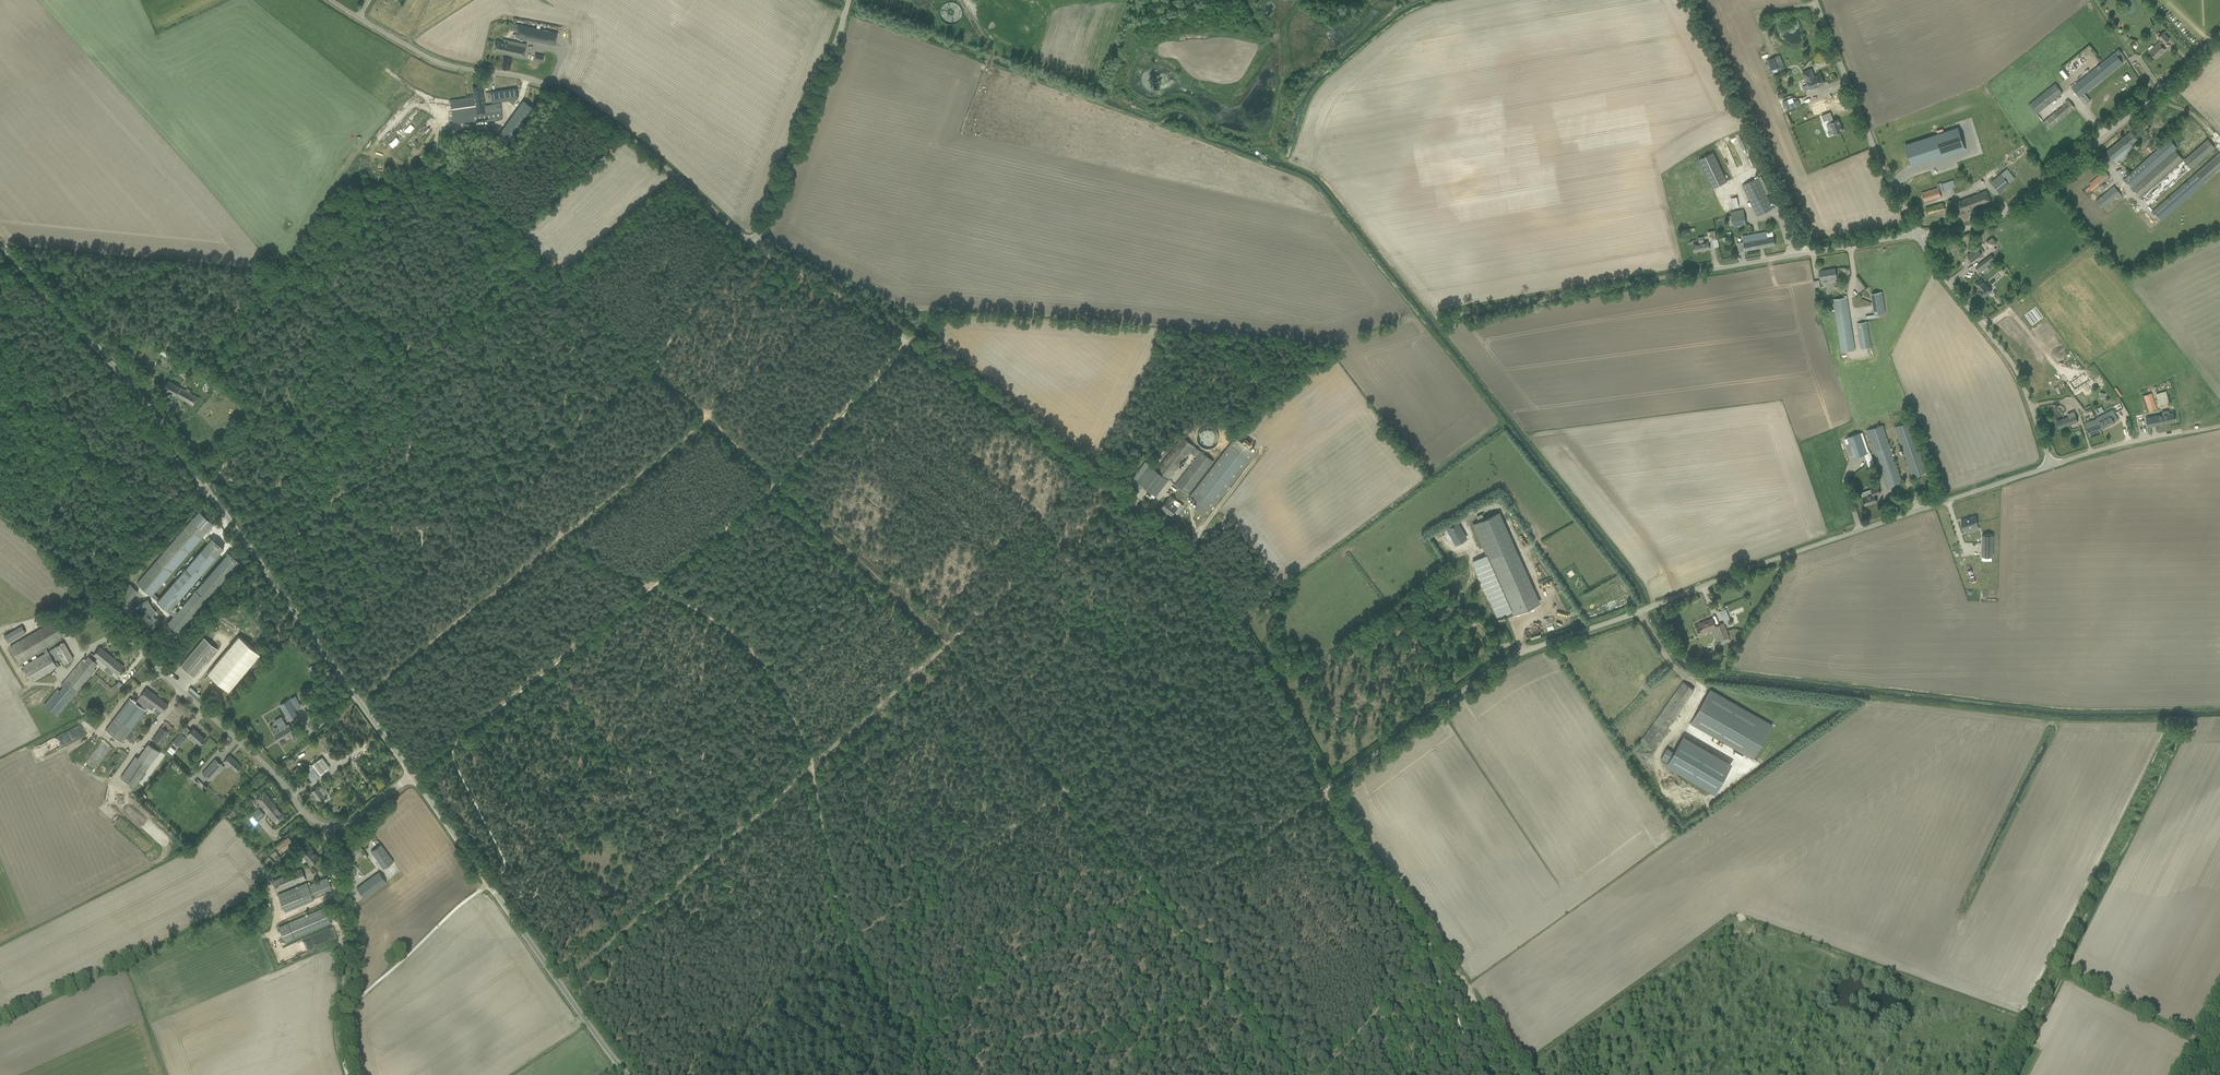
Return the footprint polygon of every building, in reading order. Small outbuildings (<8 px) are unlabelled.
[(516,32),(515,37),(555,45),(557,33),(518,24),(516,32)] [(2149,51),(2156,58),(2165,50),(2161,45),(2163,43),(2164,44),(2169,39),(2163,32),(2157,37),(2160,40),(2149,51)] [(494,46),(493,51),(523,57),(524,52),(526,44),(509,40),(508,43),(502,41),(496,40),(494,46)] [(2103,61),(2071,86),(2079,96),(2085,104),(2090,100),(2085,93),(2086,93),(2123,63),(2122,62),(2118,56),(2122,53),(2119,49),(2114,52),(2103,61)] [(1765,64),(1769,74),(1785,68),(1780,56),(1767,61),(1768,63),(1765,64)] [(2110,79),(2113,83),(2118,79),(2121,82),(2128,76),(2122,68),(2110,79)] [(1809,84),(1802,86),(1804,91),(1811,88),(1811,89),(1819,85),(1824,83),(1820,74),(1814,77),(1811,69),(1806,71),(1802,73),(1806,83),(1808,82),(1809,84)] [(2029,104),(2037,114),(2063,93),(2055,83),(2029,104)] [(451,106),(453,124),(468,122),(468,124),(476,123),(475,121),(498,118),(498,119),(503,119),(501,104),(484,106),(483,97),(482,92),(481,86),(473,87),(474,97),(450,100),(451,106)] [(516,88),(491,92),(491,97),(492,100),(492,102),(508,100),(509,102),(514,106),(517,100),(517,99),(518,99),(517,96),(517,93),(516,88)] [(2066,102),(2043,122),(2049,129),(2075,108),(2068,99),(2065,101),(2066,102)] [(497,135),(510,145),(536,109),(523,100),(497,135)] [(1787,100),(1782,102),(1786,111),(1800,105),(1798,100),(1794,102),(1789,104),(1787,100)] [(1823,104),(1813,108),(1815,114),(1826,110),(1823,104)] [(1830,112),(1822,115),(1824,121),(1828,119),(1830,124),(1827,125),(1829,130),(1832,129),(1834,134),(1843,130),(1838,119),(1833,121),(1832,118),(1830,112)] [(2074,129),(2085,121),(2080,114),(2069,122),(2074,129)] [(1957,128),(1905,145),(1912,165),(1940,156),(1941,156),(1938,148),(1961,141),(1957,128)] [(2106,151),(2116,163),(2134,148),(2131,144),(2138,139),(2131,131),(2106,151)] [(2144,200),(2149,206),(2215,148),(2208,139),(2185,159),(2184,158),(2183,159),(2175,150),(2177,149),(2176,148),(2177,147),(2169,138),(2123,179),(2126,182),(2127,181),(2132,187),(2131,188),(2134,192),(2135,190),(2141,196),(2139,198),(2142,201),(2144,200)] [(1698,159),(1713,188),(1728,181),(1714,152),(1698,159)] [(2162,220),(2219,170),(2219,153),(2219,152),(2152,211),(2156,217),(2158,215),(2162,220)] [(1989,181),(1997,191),(2014,178),(2006,168),(1989,181)] [(2082,189),(2086,194),(2109,176),(2105,171),(2082,189)] [(1742,185),(1757,216),(1773,208),(1761,185),(1765,183),(1761,176),(1758,178),(1757,177),(1742,185)] [(1921,193),(1924,201),(1941,196),(1940,192),(1956,186),(1954,179),(1941,183),(1941,182),(1937,184),(1938,187),(1921,193)] [(2095,201),(2101,208),(2117,196),(2119,198),(2122,195),(2114,186),(2095,201)] [(1959,201),(1954,203),(1955,206),(1958,213),(1990,200),(1988,195),(1986,190),(1981,192),(1962,200),(1959,201)] [(1732,207),(1738,206),(1735,196),(1729,198),(1732,207)] [(1926,207),(1928,214),(1945,209),(1944,202),(1926,207)] [(1731,212),(1731,215),(1729,216),(1730,222),(1733,222),(1733,226),(1738,225),(1738,228),(1743,227),(1742,224),(1747,223),(1744,209),(1731,212)] [(1713,240),(1714,247),(1719,246),(1718,239),(1716,239),(1715,230),(1708,232),(1710,241),(1713,240)] [(1754,234),(1757,248),(1775,245),(1774,236),(1767,237),(1766,231),(1754,234)] [(1737,243),(1739,252),(1757,248),(1754,234),(1742,236),(1743,241),(1737,243)] [(1693,244),(1694,252),(1710,249),(1708,241),(1704,242),(1703,236),(1698,238),(1699,243),(1693,244)] [(1997,242),(1993,237),(1992,237),(1991,237),(1986,241),(1986,242),(1990,247),(1990,248),(1991,248),(1992,248),(1997,244),(1997,243),(1997,242)] [(1967,255),(1972,261),(1982,254),(1977,247),(1967,255)] [(1995,260),(1991,255),(1976,266),(1980,272),(1982,274),(1989,268),(1987,266),(1995,260)] [(1826,279),(1827,282),(1837,280),(1835,268),(1819,271),(1820,280),(1826,279)] [(1983,296),(1984,297),(1992,291),(1988,287),(1989,286),(1987,283),(1986,284),(1985,284),(1981,279),(1976,283),(1980,289),(1978,290),(1981,293),(1981,294),(1982,296),(1983,296)] [(1871,293),(1874,314),(1885,313),(1882,292),(1871,293)] [(1845,297),(1833,299),(1841,351),(1855,349),(1847,295),(1844,296),(1845,297)] [(1857,323),(1861,348),(1871,347),(1867,322),(1857,323)] [(205,381),(214,387),(217,382),(209,376),(205,381)] [(2176,389),(2188,385),(2186,378),(2173,382),(2176,389)] [(186,402),(192,406),(195,401),(197,398),(188,392),(179,387),(180,387),(168,380),(165,384),(163,389),(183,400),(186,401),(186,402)] [(2149,412),(2157,409),(2152,393),(2144,395),(2149,412)] [(2163,414),(2146,418),(2148,427),(2175,421),(2173,412),(2169,413),(2169,410),(2162,411),(2163,414)] [(2069,417),(2056,421),(2059,428),(2072,423),(2071,420),(2077,418),(2074,411),(2068,413),(2069,417)] [(2096,417),(2096,418),(2085,422),(2089,434),(2101,430),(2101,429),(2115,422),(2114,421),(2118,419),(2114,412),(2111,413),(2109,411),(2096,417)] [(1910,472),(1912,477),(1927,472),(1910,422),(1895,427),(1910,472)] [(1884,479),(1886,486),(1902,481),(1900,476),(1883,425),(1867,430),(1881,472),(1876,474),(1876,476),(1878,481),(1884,479)] [(1864,454),(1869,467),(1875,465),(1871,452),(1867,453),(1859,433),(1847,437),(1854,458),(1864,454)] [(1137,481),(1156,495),(1190,452),(1197,457),(1178,481),(1175,485),(1187,494),(1191,490),(1213,461),(1194,446),(1182,436),(1156,470),(1149,465),(1137,481)] [(1236,437),(1189,496),(1197,502),(1194,507),(1203,514),(1207,510),(1209,511),(1255,452),(1249,447),(1251,443),(1248,441),(1245,438),(1242,442),(1236,437)] [(1862,496),(1866,506),(1870,504),(1870,502),(1876,500),(1875,495),(1881,493),(1878,486),(1871,488),(1872,493),(1862,496)] [(1161,507),(1171,515),(1177,507),(1172,503),(1175,499),(1171,496),(1168,500),(1167,500),(1161,507)] [(1498,512),(1472,524),(1513,615),(1538,604),(1498,512)] [(1975,515),(1961,520),(1964,529),(1966,533),(1970,532),(1969,528),(1978,525),(1975,515)] [(206,532),(191,520),(137,583),(174,615),(168,622),(180,631),(240,562),(229,552),(177,612),(172,608),(224,548),(212,537),(159,598),(154,593),(206,532)] [(1446,528),(1455,545),(1467,538),(1458,521),(1446,528)] [(1993,535),(1982,534),(1982,556),(1993,556),(1993,535)] [(1569,578),(1574,575),(1570,569),(1565,573),(1569,578)] [(116,600),(124,607),(138,591),(130,584),(116,600)] [(148,599),(139,603),(142,609),(151,604),(148,599)] [(1730,620),(1725,608),(1719,610),(1724,623),(1730,620)] [(148,625),(151,628),(153,628),(157,625),(154,621),(156,619),(153,615),(155,614),(152,609),(146,613),(146,612),(143,615),(142,613),(137,617),(142,623),(143,622),(146,627),(148,625)] [(1702,629),(1698,630),(1700,636),(1705,634),(1704,632),(1711,629),(1712,631),(1715,629),(1720,641),(1720,640),(1729,637),(1730,636),(1724,623),(1715,626),(1712,618),(1700,623),(1702,629)] [(23,666),(32,682),(59,666),(57,661),(55,663),(46,648),(65,636),(56,620),(10,646),(20,663),(43,649),(45,653),(23,666)] [(4,635),(9,643),(27,632),(23,625),(4,635)] [(260,654),(239,636),(208,673),(229,691),(260,654)] [(180,666),(194,677),(218,649),(204,637),(180,666)] [(61,658),(64,664),(73,659),(64,642),(49,650),(55,661),(61,658)] [(45,705),(58,716),(77,692),(96,670),(94,668),(98,664),(99,665),(100,664),(105,668),(107,666),(118,674),(124,666),(100,646),(93,654),(97,658),(95,661),(88,656),(85,660),(83,659),(61,685),(62,686),(59,690),(58,689),(45,705)] [(1640,741),(1651,749),(1673,718),(1694,689),(1683,682),(1680,687),(1640,741)] [(105,729),(122,742),(147,711),(145,709),(146,708),(148,709),(149,707),(157,696),(146,687),(135,702),(130,698),(105,729)] [(1711,689),(1691,724),(1696,726),(1753,759),(1773,725),(1711,689)] [(154,706),(162,712),(168,704),(157,696),(149,707),(151,709),(154,706)] [(306,703),(308,707),(316,702),(314,698),(306,703)] [(280,704),(289,719),(297,714),(288,699),(280,704)] [(281,716),(276,719),(281,728),(273,733),(278,740),(286,735),(288,738),(294,734),(293,731),(289,724),(286,725),(286,724),(284,720),(281,716)] [(152,739),(160,744),(169,731),(172,727),(169,725),(170,724),(166,721),(161,726),(152,739)] [(196,741),(200,744),(202,743),(205,739),(193,728),(189,732),(187,735),(195,742),(196,741)] [(173,742),(180,747),(187,737),(181,732),(173,742)] [(110,747),(102,743),(95,754),(98,755),(97,757),(102,760),(110,747)] [(121,777),(135,787),(159,751),(148,743),(138,758),(135,756),(121,777)] [(167,750),(172,754),(176,750),(171,745),(167,750)] [(150,776),(165,755),(160,752),(157,757),(146,773),(150,776)] [(1668,763),(1667,763),(1684,773),(1691,761),(1674,752),(1668,763)] [(224,761),(237,772),(242,766),(229,755),(224,761)] [(288,765),(295,760),(292,756),(286,762),(288,765)] [(311,765),(320,776),(330,768),(322,757),(311,765)] [(202,773),(208,779),(221,764),(215,759),(202,773)] [(293,770),(301,781),(305,778),(308,776),(306,774),(304,775),(302,772),(306,770),(303,766),(299,768),(298,767),(293,770)] [(195,781),(202,787),(204,785),(201,783),(202,782),(197,778),(195,781)] [(329,793),(323,783),(312,791),(318,800),(329,793)] [(255,799),(275,823),(280,819),(285,816),(264,792),(260,795),(255,799)] [(249,818),(254,824),(265,815),(259,808),(252,814),(253,815),(249,818)] [(278,846),(283,852),(293,843),(289,837),(278,846)] [(358,851),(361,855),(365,852),(360,846),(357,841),(348,848),(351,852),(353,855),(358,851)] [(371,851),(383,869),(393,862),(381,844),(371,851)] [(302,854),(311,865),(319,858),(310,847),(302,854)] [(272,881),(276,892),(306,879),(301,868),(272,881)] [(379,872),(357,888),(364,898),(386,882),(379,872)] [(278,895),(286,912),(314,900),(312,895),(331,887),(327,877),(308,885),(307,883),(278,895)] [(279,927),(286,943),(331,923),(324,907),(279,927)]
